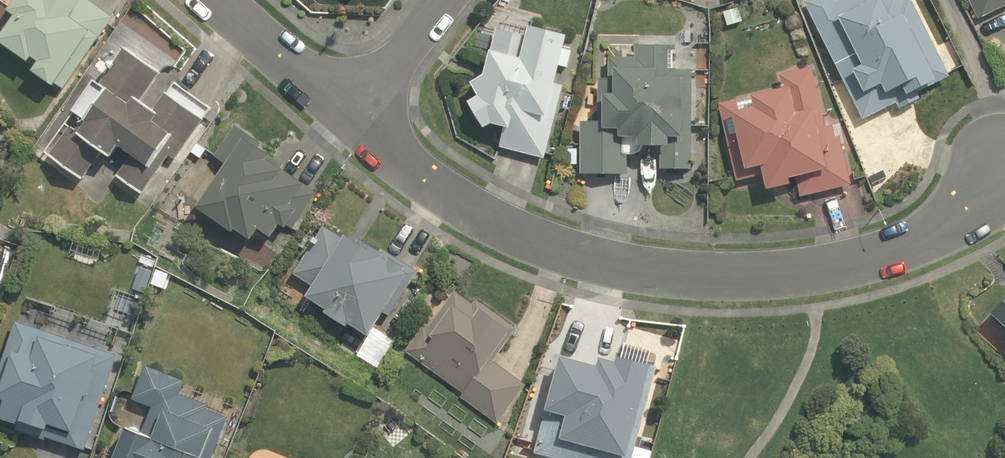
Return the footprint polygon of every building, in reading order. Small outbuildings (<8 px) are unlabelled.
[(63,89),(113,15),(90,0),(17,0),(10,10),(17,15),(1,40),(30,59),(33,55),(39,59),(33,68),(63,89)] [(864,119),(895,103),(899,111),(918,101),(914,94),(950,76),(911,0),(904,0),(838,0),(834,2),(833,0),(806,0),(803,2),(864,119)] [(1004,6),(1004,0),(968,0),(978,19),(1004,6)] [(739,5),(723,10),(727,25),(744,20),(739,5)] [(500,144),(545,157),(565,84),(556,82),(569,34),(529,23),(525,34),(496,26),(491,52),(486,72),(472,80),(478,94),(467,101),(484,127),(491,124),(502,127),(500,144)] [(691,169),(691,70),(672,71),(672,44),(634,44),(634,58),(608,58),(608,79),(597,79),(597,121),(580,121),(580,173),(627,173),(627,154),(637,154),(637,146),(661,146),(661,169),(691,169)] [(50,155),(83,179),(104,151),(112,157),(120,146),(133,155),(117,176),(141,193),(169,156),(173,159),(210,109),(174,83),(159,102),(146,93),(160,73),(127,49),(102,84),(96,80),(71,113),(80,119),(72,130),(70,128),(50,155)] [(782,88),(718,103),(735,180),(762,174),(765,188),(795,181),(798,195),(850,184),(839,134),(835,135),(832,123),(826,124),(813,67),(779,75),(782,88)] [(227,162),(196,206),(233,233),(236,229),(250,240),(259,228),(270,236),(279,223),(285,227),(287,224),(292,229),(318,192),(280,166),(282,163),(266,152),(269,148),(235,124),(215,153),(227,162)] [(390,316),(417,270),(360,236),(357,241),(345,234),(341,240),(322,229),(295,273),(314,284),(306,296),(327,309),(324,313),(348,328),(351,323),(370,335),(384,312),(390,316)] [(152,271),(140,266),(132,287),(144,292),(152,271)] [(497,423),(525,384),(489,358),(512,327),(479,304),(476,309),(454,292),(426,330),(422,327),(405,352),(464,395),(462,397),(497,423)] [(990,312),(1004,326),(1004,296),(990,312)] [(0,369),(0,417),(19,423),(16,431),(46,441),(47,436),(84,449),(116,355),(16,321),(0,369)] [(651,368),(619,360),(615,375),(562,361),(538,451),(565,457),(628,457),(651,368)] [(132,399),(153,407),(143,433),(126,427),(114,457),(212,457),(228,417),(206,408),(208,404),(179,393),(184,379),(145,364),(132,399)]
